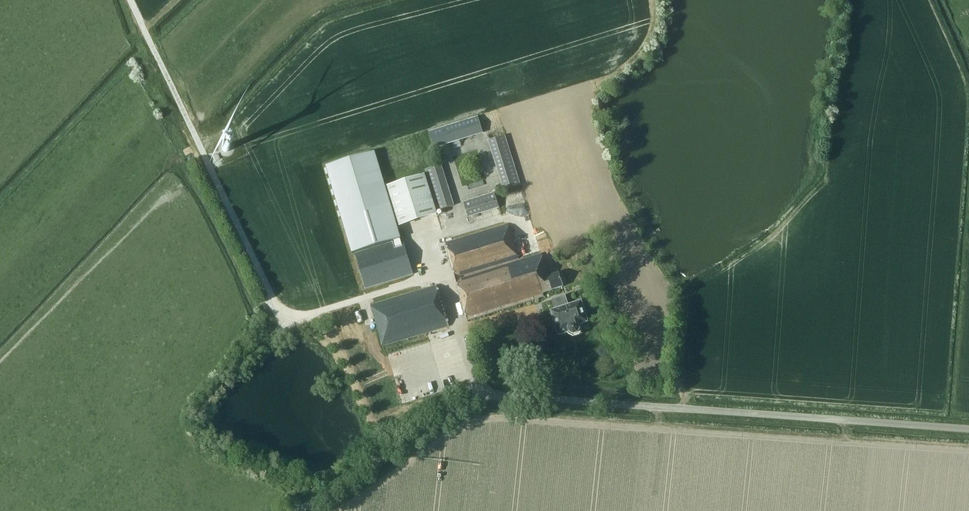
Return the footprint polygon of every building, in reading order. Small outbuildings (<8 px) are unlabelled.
[(434,148),(483,133),(478,116),(429,132),(434,148)] [(488,141),(504,190),(521,185),(505,135),(488,141)] [(401,238),(375,152),(327,166),(353,253),(401,238)] [(454,205),(442,165),(425,170),(438,210),(454,205)] [(386,186),(399,226),(438,214),(425,174),(386,186)] [(494,192),(463,202),(468,218),(499,208),(494,192)] [(548,276),(541,254),(460,279),(459,276),(518,258),(508,224),(445,243),(468,319),(542,297),(541,293),(563,287),(558,273),(548,276)] [(413,274),(402,239),(355,254),(365,289),(413,274)] [(436,285),(370,305),(383,346),(448,327),(436,285)] [(552,300),(555,310),(551,311),(559,335),(567,332),(573,336),(579,334),(581,331),(579,325),(587,323),(581,302),(568,306),(565,296),(552,300)]
